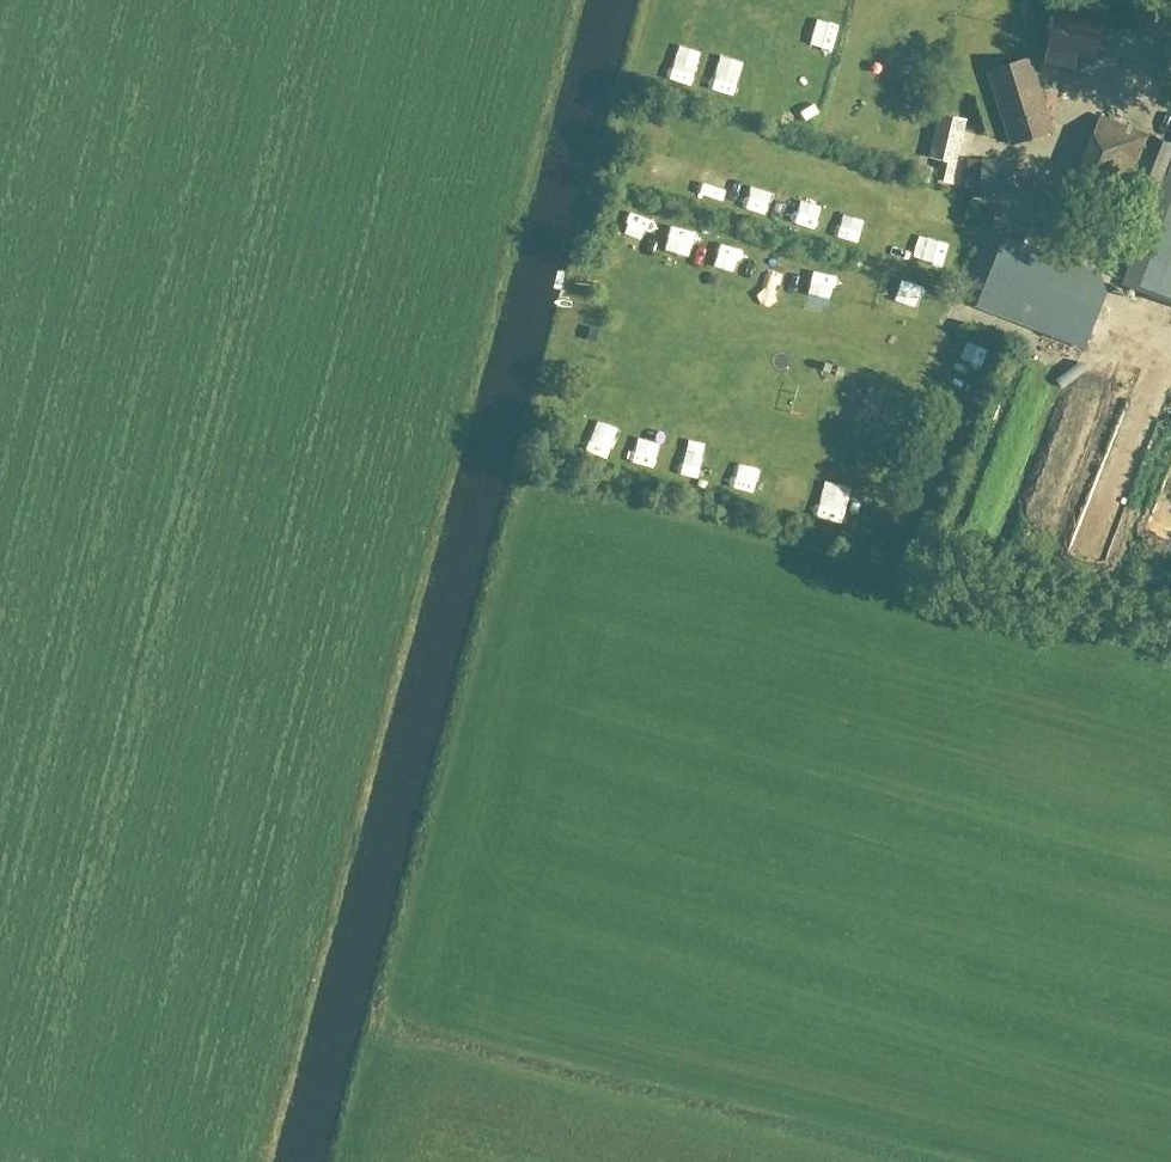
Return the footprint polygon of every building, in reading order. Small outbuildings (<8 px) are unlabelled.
[(1095,59),(1103,25),(1054,15),(1047,47),(1077,53),(1076,55),(1095,59)] [(1009,146),(1052,133),(1030,60),(987,73),(1009,146)] [(1071,195),(1147,223),(1124,287),(1170,305),(1170,109),(1162,106),(1151,137),(1100,118),(1071,195)] [(948,183),(961,130),(963,121),(938,115),(928,159),(939,161),(934,180),(948,183)] [(978,194),(997,194),(1009,194),(1012,163),(980,160),(978,194)] [(732,203),(734,179),(708,177),(707,201),(732,203)] [(649,232),(653,220),(628,213),(625,225),(649,232)] [(679,224),(669,249),(692,257),(701,232),(679,224)] [(975,309),(1007,321),(1083,350),(1105,293),(1099,275),(1003,237),(975,309)] [(958,391),(969,396),(978,375),(967,371),(958,391)] [(841,525),(847,500),(829,496),(822,520),(841,525)]
